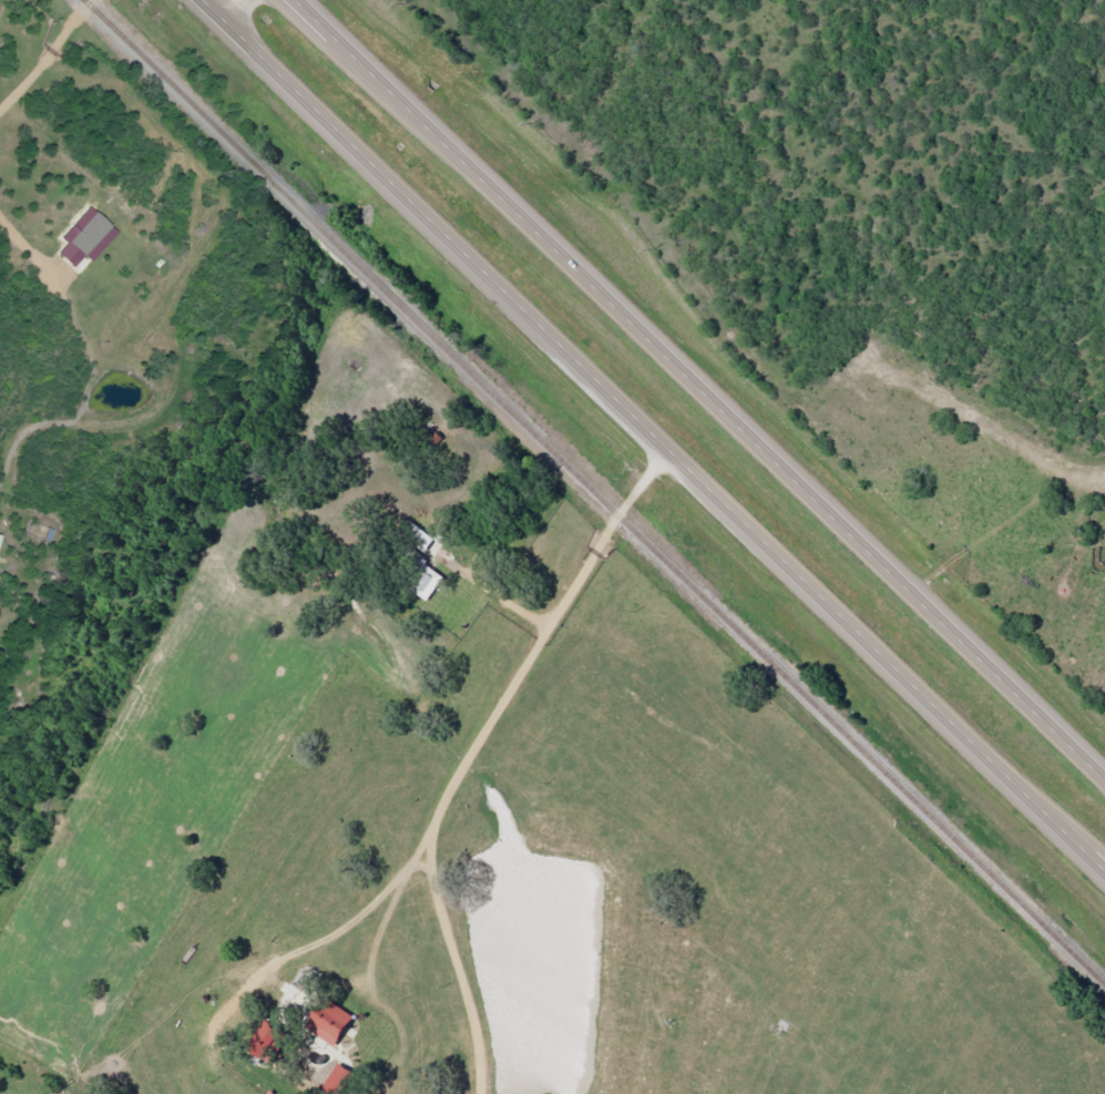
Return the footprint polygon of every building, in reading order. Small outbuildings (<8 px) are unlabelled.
[(118,234),(97,213),(58,253),(73,268),(85,256),(91,262),(118,234)] [(430,601),(446,577),(430,567),(414,590),(430,601)] [(359,1020),(338,1004),(330,1014),(325,1011),(312,1027),(337,1047),(359,1020)] [(334,1093),(345,1093),(356,1071),(339,1063),(325,1090),(334,1093)]
